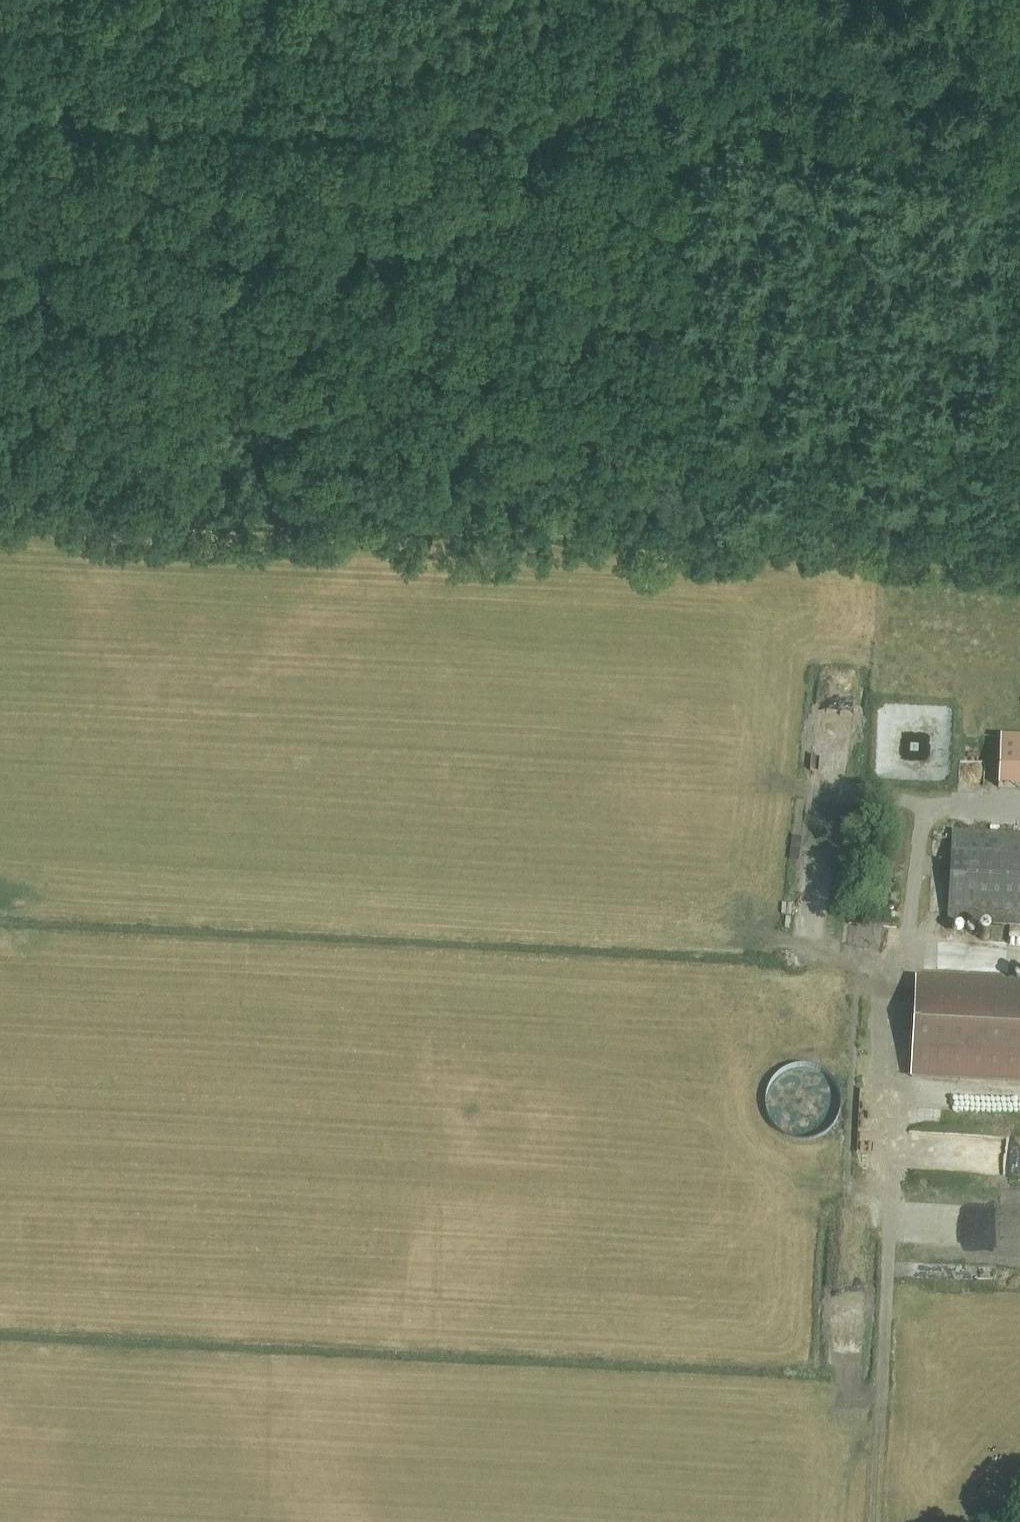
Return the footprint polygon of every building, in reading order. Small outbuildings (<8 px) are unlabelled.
[(1004,719),(988,723),(990,734),(1006,731),(1004,719)] [(1019,924),(1019,834),(953,831),(949,921),(1019,924)] [(1019,944),(1019,932),(1011,936),(1015,946),(1019,944)] [(911,1075),(1019,1080),(1019,983),(916,977),(911,1075)] [(914,1120),(914,1129),(932,1130),(933,1121),(914,1120)]
